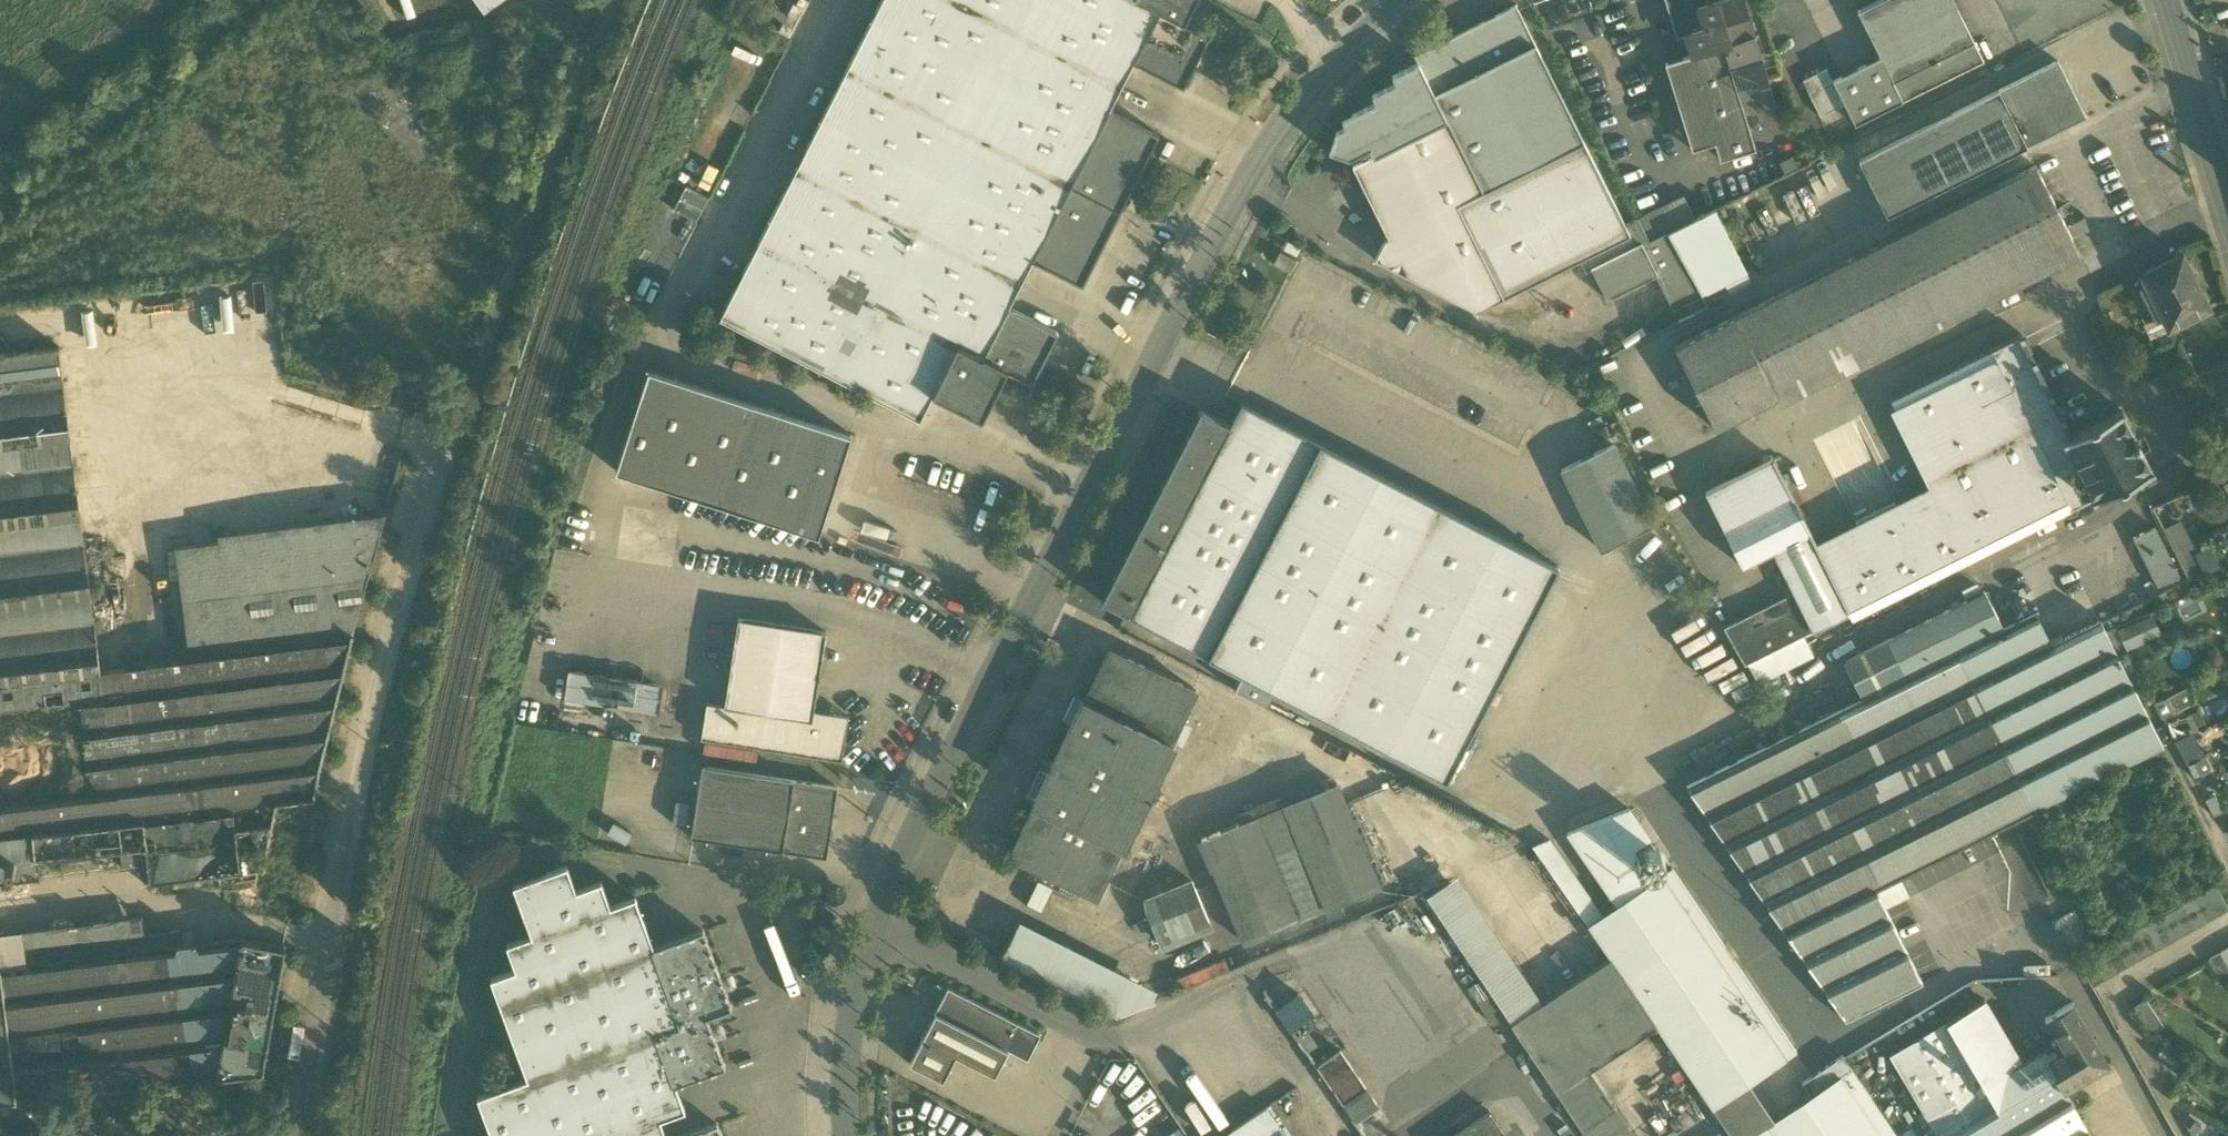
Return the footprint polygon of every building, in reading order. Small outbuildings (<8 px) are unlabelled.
[(484,10),(499,0),(477,0),(484,10)] [(1133,61),(1160,9),(1140,0),(881,0),(720,318),(920,419),(932,394),(957,407),(1008,306),(1032,259),(1109,108),(1133,61)] [(1184,22),(1189,14),(1196,0),(1140,0),(1160,9),(1184,22)] [(1677,37),(1692,33),(1684,10),(1717,0),(1665,0),(1677,37)] [(1730,68),(1762,58),(1744,0),(1717,0),(1684,10),(1692,33),(1698,54),(1724,46),(1730,68)] [(1893,82),(1974,42),(1953,0),(1880,0),(1857,11),(1881,57),(1893,82)] [(1414,56),(1418,63),(1483,192),(1483,193),(1584,143),(1516,5),(1414,56)] [(1209,35),(1192,26),(1184,22),(1160,9),(1133,61),(1183,86),(1209,35)] [(1197,18),(1189,14),(1184,22),(1192,26),(1197,18)] [(1984,62),(1974,42),(1893,82),(1903,101),(1903,102),(1984,62)] [(1715,144),(1720,161),(1755,150),(1737,90),(1730,68),(1724,46),(1698,54),(1665,64),(1692,151),(1715,144)] [(1855,125),(1903,101),(1893,82),(1881,57),(1833,81),(1833,82),(1845,105),(1855,125)] [(1769,80),(1762,58),(1730,68),(1737,90),(1769,80)] [(2057,61),(1998,90),(2027,147),(2086,118),(2057,61)] [(1457,205),(1483,192),(1418,63),(1392,76),(1396,84),(1457,205)] [(1803,81),(1809,93),(1833,81),(1827,69),(1803,81)] [(1809,94),(1821,118),(1845,105),(1833,82),(1809,94)] [(1477,312),(1503,299),(1457,205),(1396,84),(1372,96),(1376,103),(1352,115),(1342,120),(1346,127),(1336,132),(1329,153),(1349,160),(1359,155),(1363,162),(1353,166),(1389,239),(1384,241),(1375,260),(1477,312)] [(1887,218),(2027,147),(1998,90),(1858,160),(1887,218)] [(1159,134),(1109,108),(1032,259),(1082,284),(1159,134)] [(1625,225),(1584,143),(1483,193),(1483,192),(1457,205),(1503,299),(1580,260),(1587,257),(1630,235),(1625,225)] [(2035,165),(1735,315),(1781,406),(2080,256),(2035,165)] [(1159,210),(1169,215),(1177,201),(1167,196),(1159,210)] [(1637,219),(1649,242),(1667,233),(1695,220),(1683,196),(1637,219)] [(1668,234),(1702,295),(1725,284),(1747,273),(1716,210),(1668,234)] [(1637,219),(1625,225),(1630,235),(1587,257),(1592,268),(1591,268),(1592,269),(1607,299),(1655,275),(1673,310),(1701,296),(1667,233),(1649,242),(1637,219)] [(1274,264),(1290,273),(1296,261),(1280,252),(1274,264)] [(2141,274),(2146,284),(2163,318),(2168,328),(2208,308),(2206,303),(2207,302),(2208,298),(2204,289),(2199,287),(2198,288),(2192,274),(2193,273),(2194,269),(2190,260),(2185,259),(2184,259),(2181,253),(2141,274)] [(1586,271),(1592,269),(1591,268),(1592,268),(1587,257),(1580,260),(1586,271)] [(1747,273),(1725,284),(1729,292),(1752,281),(1747,273)] [(2158,321),(2163,318),(2146,284),(2141,287),(2156,318),(2158,321)] [(1673,310),(1679,321),(1708,307),(1701,296),(1673,310)] [(1058,331),(1008,306),(957,407),(982,419),(1007,370),(1032,383),(1058,331)] [(1734,429),(1781,406),(1735,315),(1673,346),(1715,429),(1730,421),(1734,429)] [(2158,321),(2156,318),(2142,325),(2148,338),(2168,328),(2163,318),(2158,321)] [(1939,491),(1820,550),(1819,551),(1849,612),(1852,618),(1969,560),(2097,496),(2068,437),(2072,435),(2021,334),(1891,399),(1895,408),(1898,407),(1939,491)] [(66,703),(104,699),(100,666),(122,663),(96,639),(59,346),(0,353),(0,710),(66,703)] [(2209,398),(2227,389),(2227,371),(2223,360),(2194,374),(2207,399),(2209,398)] [(2212,409),(2207,399),(2194,374),(2188,362),(2165,374),(2195,433),(2218,421),(2212,409)] [(616,470),(819,535),(851,434),(648,369),(616,470)] [(2214,408),(2227,401),(2227,389),(2209,398),(2214,408)] [(1130,616),(1242,674),(1274,691),(1446,780),(1558,565),(1241,401),(1229,424),(1130,616)] [(2220,420),(2227,416),(2227,401),(2214,408),(2220,420)] [(1102,601),(1130,616),(1229,424),(1200,410),(1150,506),(1151,506),(1150,509),(1137,513),(1141,526),(1139,528),(1101,601),(1102,601)] [(2122,410),(2072,435),(2068,437),(2097,496),(2136,477),(2137,478),(2147,473),(2146,472),(2151,469),(2122,410)] [(1561,470),(1602,550),(1654,524),(1613,444),(1561,470)] [(1723,529),(1724,528),(1792,494),(1774,458),(1705,492),(1723,529)] [(1744,664),(1746,663),(1804,634),(1849,612),(1819,551),(1820,550),(1792,494),(1724,528),(1743,567),(1773,552),(1794,592),(1724,627),(1724,628),(1732,643),(1744,664)] [(2168,501),(2153,506),(2159,525),(2173,521),(2168,501)] [(218,534),(219,542),(384,521),(386,513),(218,534)] [(2181,520),(2164,528),(2176,553),(2194,545),(2181,520)] [(185,546),(197,636),(199,653),(354,633),(384,521),(219,542),(185,546)] [(2134,538),(2158,586),(2177,576),(2153,528),(2134,538)] [(2197,551),(2194,545),(2176,553),(2189,580),(2203,573),(2206,571),(2197,551)] [(2209,545),(2197,551),(2206,571),(2203,573),(2204,575),(2220,567),(2209,545)] [(175,548),(186,638),(197,636),(185,546),(175,548)] [(1985,592),(1889,640),(1907,676),(2004,628),(1985,592)] [(1716,612),(1721,621),(1725,618),(1719,610),(1716,612)] [(2037,614),(2004,628),(2020,661),(2052,645),(2037,614)] [(2152,615),(2134,623),(2143,643),(2161,635),(2152,615)] [(739,618),(725,706),(812,720),(814,711),(826,632),(739,618)] [(2020,661),(1971,685),(2035,811),(2161,747),(2163,746),(2143,707),(2123,668),(2100,621),(2052,645),(2020,661)] [(2134,623),(2134,622),(2116,629),(2126,652),(2144,644),(2143,643),(2134,623)] [(1971,685),(2020,661),(2004,628),(1907,676),(1865,698),(1837,712),(1853,744),(1971,685)] [(354,634),(354,633),(199,653),(137,661),(122,663),(142,817),(230,806),(276,800),(315,795),(321,763),(354,634)] [(1758,684),(1814,655),(1804,634),(1746,663),(1758,684)] [(199,653),(197,636),(186,638),(135,644),(137,661),(199,653)] [(1865,698),(1907,676),(1889,640),(1846,661),(1865,698)] [(1110,649),(1086,702),(1170,742),(1171,741),(1180,721),(1196,688),(1110,649)] [(2218,649),(2207,650),(2204,660),(2209,668),(2220,667),(2223,658),(2218,649)] [(122,849),(95,853),(98,871),(138,866),(149,865),(142,817),(122,663),(100,666),(104,699),(119,825),(122,849)] [(2127,674),(2136,692),(2148,686),(2140,668),(2127,674)] [(605,705),(606,704),(605,704),(609,681),(568,674),(564,699),(605,705)] [(1266,706),(1274,691),(1242,674),(1234,690),(1266,706)] [(606,704),(618,706),(619,704),(622,682),(622,680),(609,678),(609,681),(605,704),(606,704)] [(662,689),(622,682),(619,704),(659,710),(662,689)] [(1876,890),(2035,811),(1971,685),(1853,744),(1837,712),(1787,737),(1687,786),(1785,932),(1846,1020),(1921,983),(1876,890)] [(2155,701),(2163,717),(2194,704),(2187,688),(2155,701)] [(66,703),(77,797),(0,806),(0,839),(32,835),(119,825),(104,699),(66,703)] [(1063,719),(1025,798),(1121,845),(1123,846),(1172,743),(1170,742),(1086,702),(1084,700),(1072,723),(1063,719)] [(849,716),(814,711),(812,720),(725,706),(707,703),(702,739),(842,761),(849,716)] [(1180,721),(1171,741),(1183,746),(1193,726),(1180,721)] [(2187,764),(2204,756),(2192,733),(2175,740),(2187,764)] [(759,750),(704,741),(703,753),(757,761),(759,750)] [(2204,756),(2187,764),(2194,779),(2213,769),(2206,755),(2204,756)] [(837,787),(794,780),(703,766),(691,837),(782,851),(826,858),(837,787)] [(1202,839),(1245,943),(1381,888),(1338,783),(1202,839)] [(2224,812),(2216,794),(2204,800),(2213,817),(2224,812)] [(1025,798),(1000,850),(1096,897),(1121,845),(1025,798)] [(276,800),(230,806),(239,871),(257,869),(257,867),(262,868),(270,830),(276,800)] [(687,823),(690,802),(676,800),(672,821),(687,823)] [(151,882),(239,871),(230,806),(142,817),(149,865),(149,870),(146,871),(148,882),(151,881),(151,882)] [(1583,856),(1617,906),(1670,870),(1664,862),(1663,858),(1662,853),(1658,850),(1655,848),(1626,807),(1561,834),(1572,860),(1583,856)] [(633,832),(614,821),(607,833),(626,844),(633,832)] [(119,825),(32,835),(35,860),(95,853),(122,849),(119,825)] [(35,860),(32,835),(0,839),(0,857),(1,862),(5,862),(8,858),(13,857),(17,860),(18,862),(35,860)] [(1532,846),(1588,926),(1602,916),(1549,839),(1533,845),(1532,846)] [(1092,904),(1096,897),(1000,850),(997,858),(1092,904)] [(39,878),(98,871),(95,853),(35,860),(18,862),(18,865),(16,868),(39,878)] [(17,860),(13,857),(8,858),(5,862),(6,866),(10,869),(15,869),(16,868),(18,865),(18,862),(17,860)] [(39,878),(16,868),(15,869),(10,869),(6,866),(5,862),(1,862),(2,875),(0,875),(0,883),(39,878)] [(660,1118),(685,1109),(676,1084),(726,1065),(707,1015),(732,1006),(704,928),(654,946),(635,896),(610,905),(601,880),(576,889),(567,864),(513,884),(532,934),(507,943),(516,968),(491,977),(528,1077),(477,1096),(492,1135),(667,1135),(660,1118)] [(1672,868),(1670,870),(1617,906),(1602,916),(1588,926),(1610,958),(1658,1028),(1713,1109),(1749,1084),(1797,1052),(1672,868)] [(1427,896),(1512,1023),(1542,1003),(1523,975),(1457,876),(1427,896)] [(1053,888),(1038,880),(1026,904),(1041,911),(1053,888)] [(1143,902),(1160,943),(1210,922),(1193,882),(1143,902)] [(2205,892),(2217,915),(2227,909),(2227,907),(2216,885),(2205,892)] [(2205,892),(2193,898),(2206,921),(2217,915),(2205,892)] [(2193,898),(2182,904),(2195,928),(2206,921),(2193,898)] [(2182,904),(2171,911),(2184,934),(2195,928),(2182,904)] [(2171,911),(2160,917),(2173,940),(2184,934),(2171,911)] [(144,936),(142,916),(0,934),(0,954),(17,951),(83,943),(82,937),(125,931),(126,938),(144,936)] [(2160,917),(2148,924),(2161,947),(2173,940),(2160,917)] [(1020,920),(1016,927),(1122,981),(1152,999),(1157,990),(1020,920)] [(2148,924),(2137,930),(2150,953),(2161,947),(2148,924)] [(1155,1000),(1152,999),(1122,981),(1016,927),(1002,956),(1018,963),(1119,1015),(1141,1006),(1155,1000)] [(2137,930),(2125,936),(2138,960),(2150,953),(2137,930)] [(17,951),(19,964),(183,944),(181,931),(174,932),(144,936),(126,938),(125,931),(82,937),(83,943),(17,951)] [(2125,936),(2114,943),(2127,966),(2138,960),(2125,936)] [(217,1076),(242,938),(183,944),(19,964),(0,966),(0,971),(16,1101),(48,1097),(217,1076)] [(286,946),(242,938),(217,1076),(264,1070),(286,946)] [(2114,943),(2103,949),(2116,972),(2127,966),(2114,943)] [(2219,952),(2220,952),(2209,958),(2222,981),(2227,977),(2227,947),(2219,952)] [(2103,949),(2092,955),(2105,979),(2116,972),(2103,949)] [(0,954),(0,966),(19,964),(17,951),(0,954)] [(2092,986),(2105,979),(2092,955),(2079,963),(2092,985),(2092,986)] [(1542,1003),(1512,1023),(1510,1024),(1554,1090),(1556,1093),(1565,1106),(1581,1130),(1585,1135),(1633,1135),(1614,1108),(1591,1071),(1658,1028),(1610,958),(1542,1003)] [(16,1101),(0,971),(0,1103),(16,1101)] [(995,1075),(1008,1050),(1021,1024),(948,987),(909,1063),(943,1080),(956,1055),(995,1075)] [(1299,991),(1274,1008),(1290,1031),(1315,1014),(1299,991)] [(1985,1000),(1970,1009),(2008,1074),(2024,1064),(1985,1000)] [(2133,1008),(2150,1034),(2163,1026),(2146,1000),(2133,1008)] [(2074,1105),(2065,1089),(2109,1063),(2099,1048),(2072,1002),(2047,1017),(2058,1037),(2052,1041),(2058,1051),(2050,1056),(2047,1051),(2024,1064),(2008,1074),(1970,1009),(1890,1056),(1937,1135),(2091,1135),(2074,1105)] [(1041,1034),(1021,1024),(1008,1050),(1028,1060),(1041,1034)] [(1296,1037),(1302,1046),(1310,1040),(1304,1031),(1296,1037)] [(2156,1056),(2180,1070),(2187,1058),(2163,1044),(2156,1056)] [(1316,1067),(1353,1120),(1377,1103),(1341,1050),(1316,1067)] [(1802,1083),(1811,1096),(1851,1068),(1842,1055),(1802,1083)] [(1851,1068),(1811,1096),(1774,1121),(1766,1127),(1773,1135),(1897,1135),(1851,1068)] [(1749,1084),(1713,1109),(1727,1130),(1731,1135),(1773,1135),(1766,1127),(1774,1121),(1749,1084)] [(136,1087),(109,1090),(110,1102),(137,1098),(136,1087)] [(52,1131),(48,1097),(16,1101),(0,1103),(0,1135),(17,1135),(52,1131)] [(1223,1135),(1269,1135),(1280,1128),(1267,1107),(1223,1135)] [(1488,1110),(1450,1135),(1506,1135),(1488,1110)] [(718,1121),(677,1135),(723,1135),(718,1121)] [(1185,1135),(1178,1126),(1164,1135),(1184,1135),(1185,1135)]
